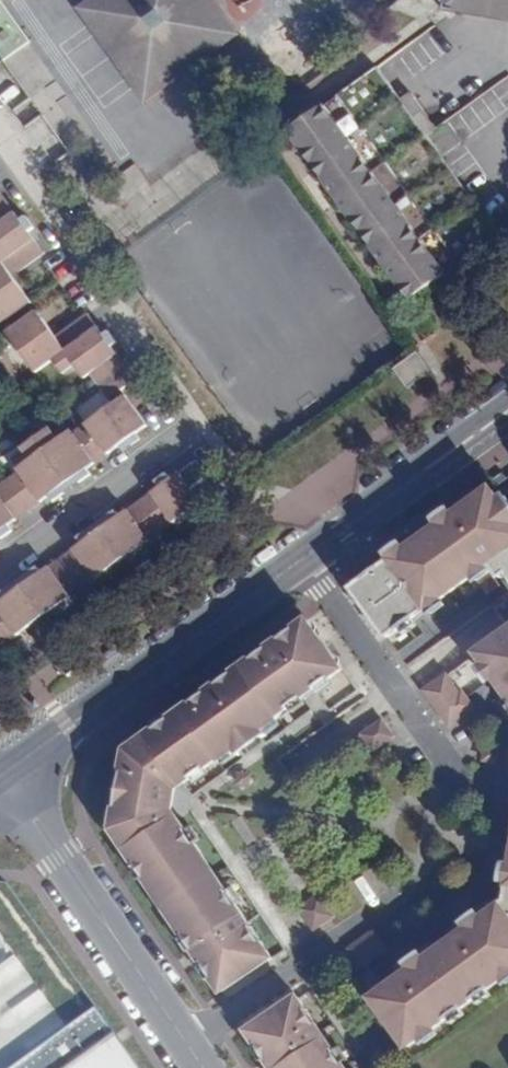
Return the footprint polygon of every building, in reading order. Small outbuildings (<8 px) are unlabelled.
[(76,7),(144,104),(239,35),(215,0),(85,0),(76,7)] [(440,10),(507,22),(507,0),(442,0),(440,10)] [(409,300),(451,269),(426,235),(403,204),(379,171),(389,163),(362,126),(352,133),(329,101),(298,123),(286,132),(409,300)] [(0,193),(0,323),(30,302),(12,276),(44,254),(28,231),(32,228),(24,216),(19,220),(0,193)] [(53,335),(35,310),(6,331),(35,373),(52,361),(62,375),(75,366),(84,379),(90,375),(107,399),(135,380),(112,346),(117,342),(108,331),(102,335),(86,312),(53,335)] [(392,368),(406,387),(430,370),(416,351),(392,368)] [(136,433),(147,425),(126,395),(73,433),(71,430),(58,439),(50,428),(34,439),(20,449),(28,460),(16,469),(18,472),(0,485),(0,539),(12,530),(8,526),(50,496),(53,501),(65,492),(61,487),(76,476),(80,482),(90,475),(86,469),(118,446),(123,454),(131,449),(125,441),(136,433)] [(142,441),(136,433),(125,441),(131,449),(142,441)] [(170,478),(159,486),(119,515),(116,510),(113,513),(105,518),(109,523),(95,533),(91,528),(82,535),(77,538),(80,543),(41,572),(37,567),(31,571),(26,574),(30,579),(18,589),(14,583),(7,588),(0,593),(0,595),(3,598),(0,600),(0,647),(201,502),(190,487),(207,475),(196,460),(170,478)] [(159,486),(170,478),(166,473),(162,476),(155,481),(159,486)] [(65,492),(80,482),(76,476),(61,487),(65,492)] [(492,490),(354,590),(393,645),(421,625),(417,619),(427,611),(432,617),(495,569),(505,585),(507,583),(507,512),(492,490)] [(109,523),(105,518),(91,528),(95,533),(109,523)] [(26,574),(14,583),(18,589),(30,579),(26,574)] [(507,628),(507,603),(496,612),(507,628)] [(417,619),(421,625),(426,621),(432,617),(427,611),(417,619)] [(211,958),(205,962),(225,993),(275,959),(180,818),(188,812),(190,805),(193,797),(186,788),(220,763),(222,765),(237,753),(241,757),(251,750),(244,740),(253,733),(261,744),(270,737),(265,730),(282,719),(280,717),(307,698),(301,691),(312,683),(317,691),(345,670),(310,623),(130,751),(125,775),(130,776),(124,808),(120,808),(115,831),(197,952),(204,947),(211,958)] [(484,660),(503,687),(507,683),(507,643),(484,660)] [(301,691),(307,698),(313,694),(317,691),(312,683),(301,691)] [(453,683),(432,697),(445,715),(465,701),(453,683)] [(469,700),(446,717),(456,730),(479,714),(469,700)] [(383,720),(363,735),(376,752),(396,737),(383,720)] [(244,740),(251,750),(256,746),(261,744),(253,733),(244,740)] [(125,775),(120,808),(124,808),(130,776),(125,775)] [(322,895),(301,908),(317,931),(338,917),(322,895)] [(453,943),(458,948),(447,955),(443,950),(400,981),(405,988),(397,994),(392,987),(375,998),(410,1048),(507,977),(507,901),(453,943)] [(377,930),(350,949),(365,970),(392,951),(377,930)] [(458,948),(453,943),(448,946),(443,950),(447,955),(458,948)] [(197,952),(205,962),(211,958),(204,947),(197,952)] [(405,988),(400,981),(396,984),(392,987),(397,994),(405,988)] [(302,998),(251,1031),(271,1061),(279,1057),(285,1067),(283,1067),(349,1067),(302,998)] [(95,1005),(65,1025),(6,1067),(139,1067),(95,1005)] [(276,1067),(283,1067),(285,1067),(279,1057),(271,1061),(276,1067)]
